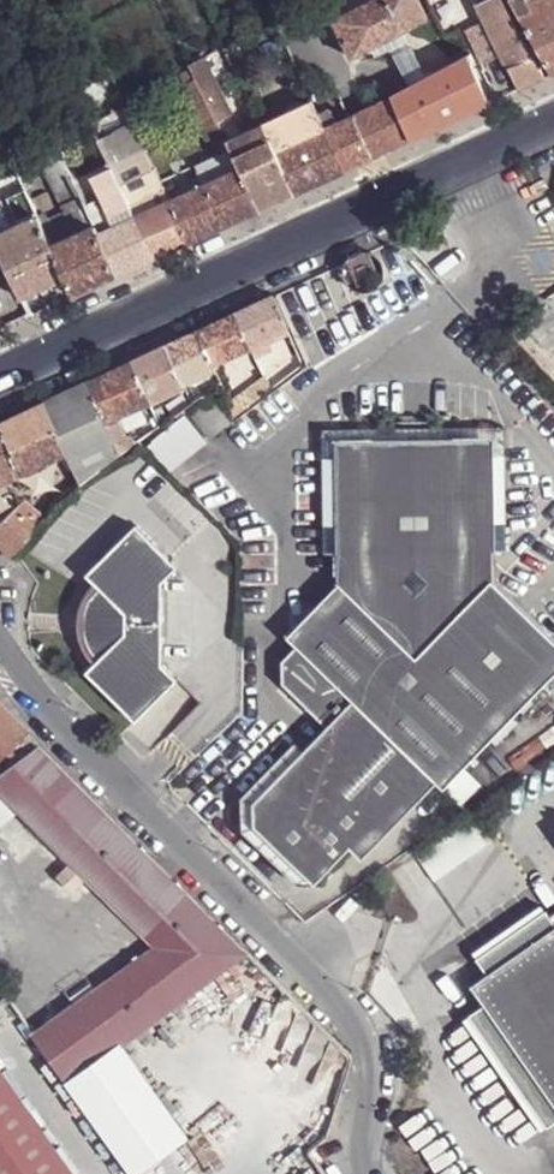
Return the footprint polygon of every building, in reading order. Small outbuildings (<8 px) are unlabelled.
[(351,58),(426,19),(417,0),(372,0),(357,7),(333,20),(351,58)] [(519,89),(545,78),(503,0),(482,0),(472,4),(482,21),(466,29),(484,62),(499,54),(519,89)] [(523,19),(538,10),(534,0),(513,0),(523,19)] [(538,10),(553,1),(553,0),(534,0),(538,10)] [(553,74),(553,1),(538,10),(523,19),(553,74)] [(441,126),(490,103),(470,67),(472,58),(470,53),(418,80),(421,91),(441,126)] [(174,61),(181,76),(193,71),(190,64),(185,55),(174,61)] [(198,82),(215,74),(207,55),(190,64),(193,71),(198,82)] [(177,78),(215,157),(231,150),(227,140),(221,129),(198,82),(193,71),(181,76),(177,78)] [(198,82),(221,129),(233,123),(236,116),(215,74),(198,82)] [(352,116),(372,158),(410,140),(388,96),(352,116)] [(262,124),(268,136),(318,113),(311,102),(262,124)] [(123,103),(89,121),(97,137),(131,121),(123,103)] [(330,111),(319,117),(325,130),(337,124),(330,111)] [(276,152),(295,193),(345,170),(325,130),(319,117),(318,113),(268,136),(276,152)] [(325,130),(345,170),(372,158),(352,116),(348,119),(337,124),(325,130)] [(146,151),(131,121),(97,137),(111,167),(146,151)] [(231,150),(241,169),(276,152),(268,136),(262,124),(227,140),(231,150)] [(197,167),(205,185),(241,169),(231,150),(215,157),(197,167)] [(111,167),(135,217),(170,202),(146,151),(111,167)] [(241,169),(260,209),(295,193),(276,152),(241,169)] [(63,155),(42,165),(62,206),(82,197),(63,155)] [(95,225),(100,234),(135,217),(111,167),(93,176),(105,204),(110,213),(93,221),(95,225)] [(170,202),(189,242),(225,225),(260,209),(241,169),(205,185),(170,202)] [(38,217),(51,247),(95,225),(93,221),(89,211),(82,197),(62,206),(50,211),(38,217)] [(38,217),(35,212),(30,200),(0,214),(0,235),(38,217)] [(135,217),(154,258),(189,242),(170,202),(135,217)] [(89,211),(93,221),(110,213),(105,204),(89,211)] [(38,217),(50,211),(47,207),(35,212),(38,217)] [(38,217),(0,235),(0,250),(22,297),(65,277),(51,247),(38,217)] [(100,234),(118,274),(154,258),(135,217),(100,234)] [(65,277),(74,295),(118,274),(100,234),(95,225),(51,247),(65,277)] [(384,285),(369,252),(347,262),(357,287),(362,295),(384,285)] [(270,339),(288,329),(273,296),(235,314),(251,348),(270,339)] [(212,365),(251,348),(235,314),(199,331),(212,365)] [(165,347),(182,386),(206,373),(214,369),(212,365),(199,331),(165,347)] [(174,392),(183,388),(182,386),(165,347),(132,362),(150,403),(174,392)] [(304,366),(299,353),(265,378),(271,391),(304,366)] [(105,423),(150,403),(132,362),(86,383),(105,423)] [(216,374),(214,369),(206,373),(209,377),(216,374)] [(105,423),(86,383),(45,402),(68,451),(81,482),(119,454),(105,423)] [(265,394),(258,383),(228,404),(234,417),(265,394)] [(211,393),(188,409),(210,437),(232,420),(211,393)] [(0,423),(24,470),(68,451),(45,402),(0,423)] [(105,423),(119,454),(140,440),(160,426),(150,403),(105,423)] [(24,470),(0,423),(0,481),(24,470)] [(502,427),(322,432),(324,556),(338,556),(339,587),(287,641),(295,651),(282,664),(282,687),(327,731),(304,755),(295,748),(241,802),(242,835),(297,888),(313,889),(349,852),(362,863),(437,786),(444,792),(553,677),(553,643),(492,581),(491,552),(504,551),(502,427)] [(41,523),(46,515),(35,493),(20,505),(41,523)] [(14,558),(41,523),(20,505),(18,503),(0,521),(0,545),(14,558)] [(88,650),(97,659),(88,669),(136,719),(175,682),(165,673),(169,572),(179,563),(140,524),(89,573),(99,583),(88,596),(83,603),(80,612),(80,628),(82,639),(88,650)] [(0,703),(0,761),(15,747),(29,732),(0,703)] [(40,743),(29,732),(15,747),(24,755),(40,743)] [(40,743),(24,755),(0,773),(0,790),(28,818),(95,885),(137,927),(154,944),(73,1004),(58,1016),(34,1034),(69,1083),(120,1045),(200,986),(202,988),(250,951),(40,743)] [(28,818),(0,790),(0,836),(28,818)] [(472,984),(553,1102),(553,928),(472,984)] [(69,1083),(88,1110),(133,1173),(187,1173),(206,1161),(120,1045),(69,1083)] [(49,1137),(0,1068),(0,1173),(75,1173),(49,1137)]
